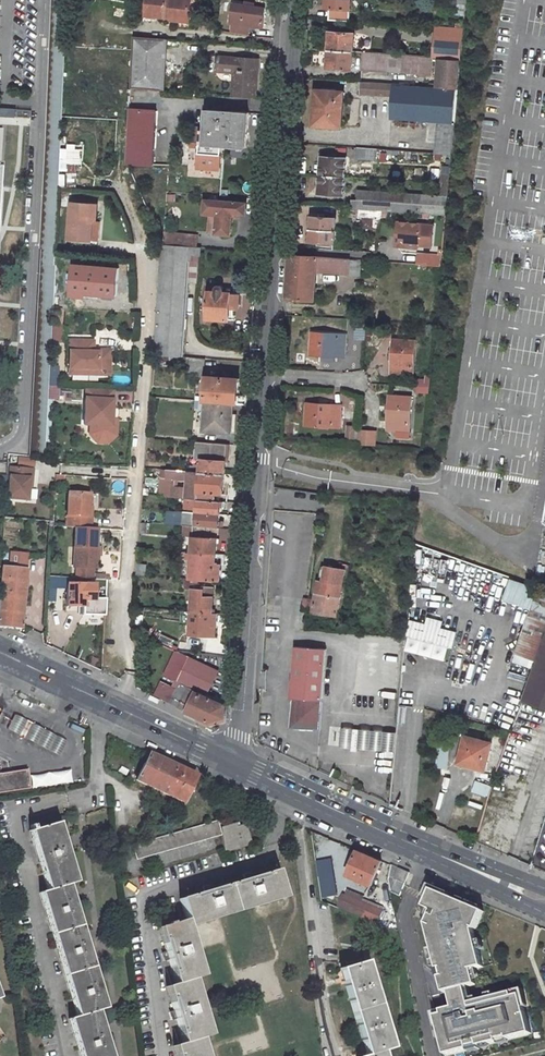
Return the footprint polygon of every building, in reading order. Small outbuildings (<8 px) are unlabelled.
[(145,16),(166,18),(166,15),(189,18),(191,0),(146,0),(145,16)] [(327,8),(330,8),(329,20),(350,22),(352,0),(328,0),(327,8)] [(263,27),(265,8),(232,4),(230,24),(232,24),(231,32),(248,35),(249,25),(263,27)] [(466,6),(455,5),(455,15),(465,15),(466,6)] [(435,28),(433,55),(433,59),(444,59),(460,61),(463,31),(435,28)] [(339,35),(330,35),(329,51),(353,53),(354,34),(339,33),(339,35)] [(132,36),(129,88),(160,90),(165,39),(132,36)] [(424,54),(424,47),(398,45),(397,56),(424,58),(424,54)] [(373,54),(394,56),(394,51),(390,51),(390,48),(374,47),(373,54)] [(337,67),(336,70),(352,71),(353,53),(329,51),(328,66),(337,67)] [(258,56),(219,53),(217,70),(234,71),(232,95),(255,97),(258,56)] [(397,56),(394,56),(373,54),(363,53),(362,63),(408,67),(430,68),(431,58),(424,58),(397,56)] [(430,68),(443,69),(444,59),(433,59),(431,58),(430,68)] [(443,69),(442,78),(440,78),(439,87),(457,88),(460,61),(444,59),(443,69)] [(360,83),(359,95),(394,97),(395,86),(360,83)] [(392,119),(445,123),(455,124),(457,90),(395,86),(394,97),(392,119)] [(318,114),(317,126),(341,128),(344,92),(316,90),(314,114),(318,114)] [(126,160),(154,162),(157,108),(129,106),(126,160)] [(207,110),(206,124),(201,123),(201,131),(206,132),(205,145),(200,144),(197,169),(219,171),(222,147),(248,147),(250,112),(207,110)] [(445,123),(442,154),(451,155),(455,124),(445,123)] [(65,143),(65,163),(78,163),(79,144),(65,143)] [(378,150),(356,148),(356,160),(377,161),(378,150)] [(330,158),(330,161),(322,160),(320,192),(328,192),(328,195),(344,195),(346,159),(330,158)] [(389,211),(445,215),(447,196),(361,189),(360,199),(355,199),(354,208),(360,209),(389,211)] [(245,204),(218,202),(205,201),(203,214),(209,214),(217,215),(216,233),(230,234),(231,213),(244,214),(245,204)] [(71,202),(68,239),(91,240),(92,221),(89,221),(90,203),(71,202)] [(389,211),(360,209),(360,219),(381,220),(381,219),(389,220),(389,211)] [(207,233),(216,233),(217,215),(209,214),(207,233)] [(311,230),(336,232),(337,218),(312,217),(311,230)] [(399,222),(397,246),(408,247),(408,244),(418,245),(431,247),(434,226),(399,222)] [(336,232),(311,230),(310,243),(335,243),(336,232)] [(164,233),(164,244),(195,247),(196,237),(187,236),(187,235),(164,233)] [(290,256),(287,299),(314,301),(316,273),(317,258),(290,256)] [(350,260),(317,258),(316,273),(349,275),(350,260)] [(64,265),(65,298),(113,296),(111,263),(64,265)] [(206,319),(233,321),(233,316),(232,316),(232,310),(239,311),(240,294),(223,292),(223,289),(223,288),(221,286),(219,286),(218,287),(216,288),(216,292),(208,292),(206,319)] [(55,307),(50,307),(50,325),(60,325),(61,308),(55,307)] [(60,325),(50,325),(49,340),(56,340),(59,340),(60,325)] [(345,335),(311,333),(309,355),(335,357),(336,355),(344,356),(345,335)] [(92,341),(69,340),(68,369),(96,370),(96,375),(108,375),(109,350),(98,350),(96,352),(92,352),(92,350),(92,341)] [(391,367),(392,367),(392,376),(411,377),(414,342),(393,340),(391,367)] [(190,357),(180,356),(163,355),(162,363),(189,366),(190,357)] [(204,358),(190,357),(189,366),(189,375),(203,376),(204,358)] [(247,395),(238,394),(239,379),(207,376),(205,401),(206,401),(234,404),(246,405),(247,395)] [(111,389),(85,387),(83,424),(89,424),(94,425),(93,432),(98,436),(104,437),(109,433),(109,415),(107,415),(108,410),(110,410),(110,408),(111,389)] [(388,396),(386,422),(388,422),(387,432),(395,432),(395,438),(407,439),(410,398),(388,396)] [(340,408),(332,407),(332,405),(332,400),(317,399),(317,404),(306,403),(304,425),(339,428),(340,408)] [(206,401),(204,430),(227,432),(227,421),(232,421),(232,413),(234,413),(234,404),(206,401)] [(93,432),(94,425),(89,424),(88,434),(95,442),(106,442),(113,435),(115,408),(110,408),(110,410),(108,410),(107,415),(109,415),(109,433),(104,437),(98,436),(93,432)] [(354,427),(346,427),(345,441),(353,442),(354,427)] [(375,433),(359,431),(358,446),(374,447),(375,433)] [(199,472),(224,474),(227,443),(201,442),(199,472)] [(31,469),(7,467),(5,498),(26,500),(27,478),(30,478),(31,469)] [(187,498),(220,500),(221,494),(223,494),(224,474),(199,472),(166,469),(165,479),(175,479),(173,497),(187,498)] [(63,486),(64,474),(55,474),(54,485),(63,486)] [(74,528),(73,548),(77,548),(75,568),(75,578),(91,579),(91,575),(92,569),(96,569),(98,549),(96,549),(97,529),(91,529),(91,517),(87,516),(87,507),(89,494),(67,492),(65,527),(74,528)] [(220,500),(187,498),(186,511),(219,513),(220,500)] [(179,525),(185,525),(193,526),(193,524),(218,526),(219,513),(186,511),(183,511),(183,519),(180,518),(179,525)] [(191,552),(215,554),(217,528),(193,526),(191,552)] [(189,579),(213,581),(215,554),(191,552),(189,579)] [(11,559),(11,561),(7,561),(7,558),(0,558),(0,565),(2,565),(0,588),(0,626),(21,628),(25,560),(11,559)] [(144,576),(145,565),(136,565),(135,575),(144,576)] [(321,567),(316,594),(315,601),(308,600),(307,611),(336,617),(344,571),(321,567)] [(535,660),(544,632),(544,590),(510,578),(503,598),(530,608),(515,653),(529,658),(535,660)] [(93,598),(93,585),(72,584),(72,580),(66,580),(66,605),(82,606),(81,615),(103,615),(104,599),(93,598)] [(211,612),(213,587),(201,586),(201,590),(192,589),(190,611),(211,612)] [(189,634),(209,635),(211,612),(190,611),(189,634)] [(452,647),(456,631),(440,626),(442,620),(427,616),(425,623),(409,618),(405,635),(408,636),(448,646),(452,647)] [(544,707),(544,632),(522,699),(544,707)] [(444,660),(448,646),(408,636),(405,649),(444,660)] [(175,650),(190,652),(190,643),(176,641),(175,650)] [(324,647),(293,643),(289,676),(290,676),(284,724),(314,728),(324,647)] [(198,685),(210,689),(217,667),(184,657),(176,682),(197,688),(198,685)] [(529,658),(526,665),(533,667),(535,660),(529,658)] [(182,697),(173,693),(173,703),(209,721),(224,717),(225,704),(186,688),(182,697)] [(324,696),(336,697),(337,689),(324,688),(324,696)] [(0,715),(0,727),(7,731),(15,716),(3,710),(0,715)] [(18,737),(26,722),(15,716),(7,731),(18,737)] [(24,740),(32,726),(26,722),(18,737),(24,740)] [(32,726),(24,740),(36,746),(44,732),(32,726)] [(353,747),(354,727),(342,726),(341,745),(353,747)] [(371,748),(372,729),(360,727),(359,747),(370,748),(371,748)] [(383,749),(385,729),(372,729),(371,748),(383,749)] [(385,729),(383,749),(394,750),(396,730),(385,729)] [(44,732),(36,746),(48,753),(55,738),(44,732)] [(459,761),(485,770),(494,744),(469,736),(459,761)] [(59,759),(67,744),(55,738),(48,753),(59,759)] [(437,747),(433,767),(445,769),(449,749),(437,747)] [(137,782),(184,804),(197,777),(150,755),(137,782)] [(29,791),(27,772),(0,776),(0,796),(29,791)] [(489,797),(473,792),(468,808),(485,813),(489,797)] [(217,821),(132,847),(136,862),(222,836),(217,821)] [(68,885),(76,882),(57,822),(29,831),(48,890),(37,894),(76,1017),(68,1020),(79,1055),(112,1055),(97,1011),(107,1008),(68,885)] [(255,845),(249,824),(238,828),(237,824),(223,828),(227,853),(255,845)] [(358,852),(348,875),(357,879),(356,881),(359,883),(359,884),(361,885),(363,882),(372,886),(382,862),(358,852)] [(321,898),(336,895),(330,859),(314,861),(321,898)] [(409,874),(399,869),(394,881),(404,885),(409,874)] [(279,871),(254,878),(253,875),(245,878),(246,881),(214,891),(213,887),(205,890),(206,893),(182,901),(188,921),(158,930),(166,953),(163,955),(165,963),(168,962),(176,986),(166,989),(173,1013),(170,1014),(173,1023),(176,1022),(183,1046),(173,1048),(176,1055),(204,1055),(200,1041),(211,1038),(193,981),(204,978),(190,928),(287,898),(279,871)] [(476,931),(483,914),(432,891),(426,906),(424,909),(432,912),(426,926),(436,972),(440,970),(442,978),(439,979),(443,995),(449,993),(465,989),(476,987),(473,971),(482,969),(473,932),(474,931),(476,931)] [(344,898),(340,909),(380,926),(385,913),(359,903),(358,903),(344,898)] [(382,1053),(391,1050),(365,963),(340,971),(365,1055),(383,1055),(382,1053)] [(449,993),(453,1009),(441,1012),(442,1016),(435,1018),(439,1033),(445,1055),(449,1055),(530,1035),(520,997),(513,999),(512,995),(469,1006),(465,989),(449,993)]
